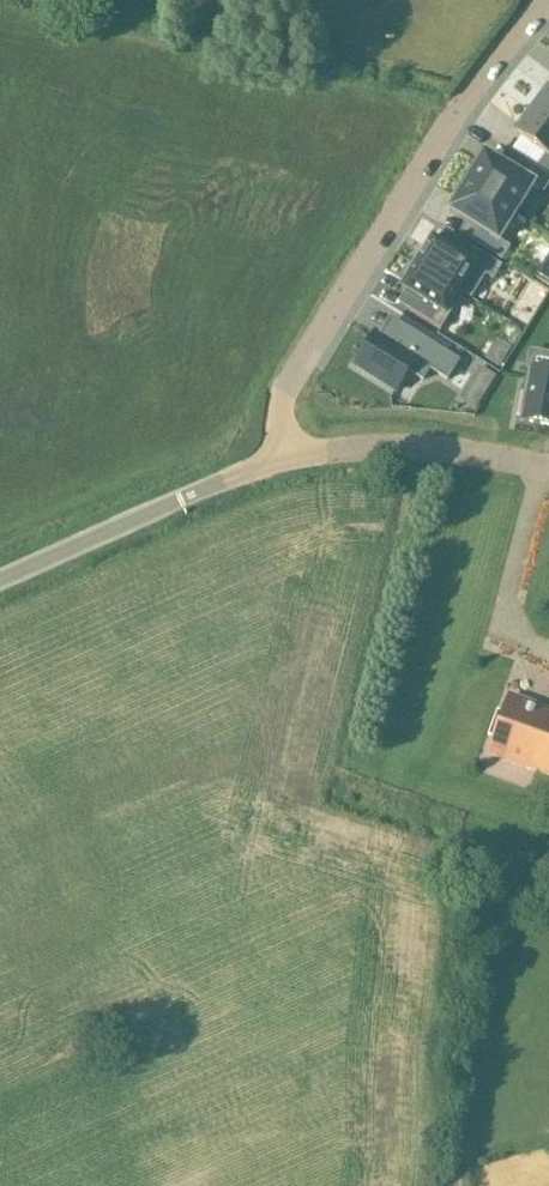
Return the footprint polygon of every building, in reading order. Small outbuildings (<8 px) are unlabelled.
[(532,112),(548,125),(548,91),(532,112)] [(516,134),(522,139),(544,156),(535,169),(548,179),(548,125),(532,112),(516,134)] [(501,165),(485,155),(477,167),(473,165),(463,181),(514,212),(531,185),(544,194),(548,186),(548,179),(535,169),(516,156),(508,169),(501,165)] [(449,212),(467,223),(472,226),(465,238),(502,262),(512,245),(498,237),(514,212),(463,181),(453,197),(457,200),(449,212)] [(413,263),(464,294),(472,299),(486,277),(493,281),(502,267),(470,248),(463,260),(432,241),(425,252),(422,250),(413,263)] [(464,294),(413,263),(405,276),(409,278),(402,289),(416,298),(408,311),(441,331),(464,294)] [(375,334),(355,366),(396,392),(408,372),(423,381),(430,370),(447,381),(459,362),(398,324),(387,341),(380,337),(375,334)] [(496,339),(485,357),(499,366),(510,348),(496,339)] [(516,416),(522,417),(521,422),(548,427),(548,370),(531,367),(530,371),(525,396),(520,395),(516,416)] [(480,369),(472,381),(486,390),(494,378),(480,369)] [(506,699),(486,755),(530,771),(531,769),(548,776),(548,714),(506,699)]
